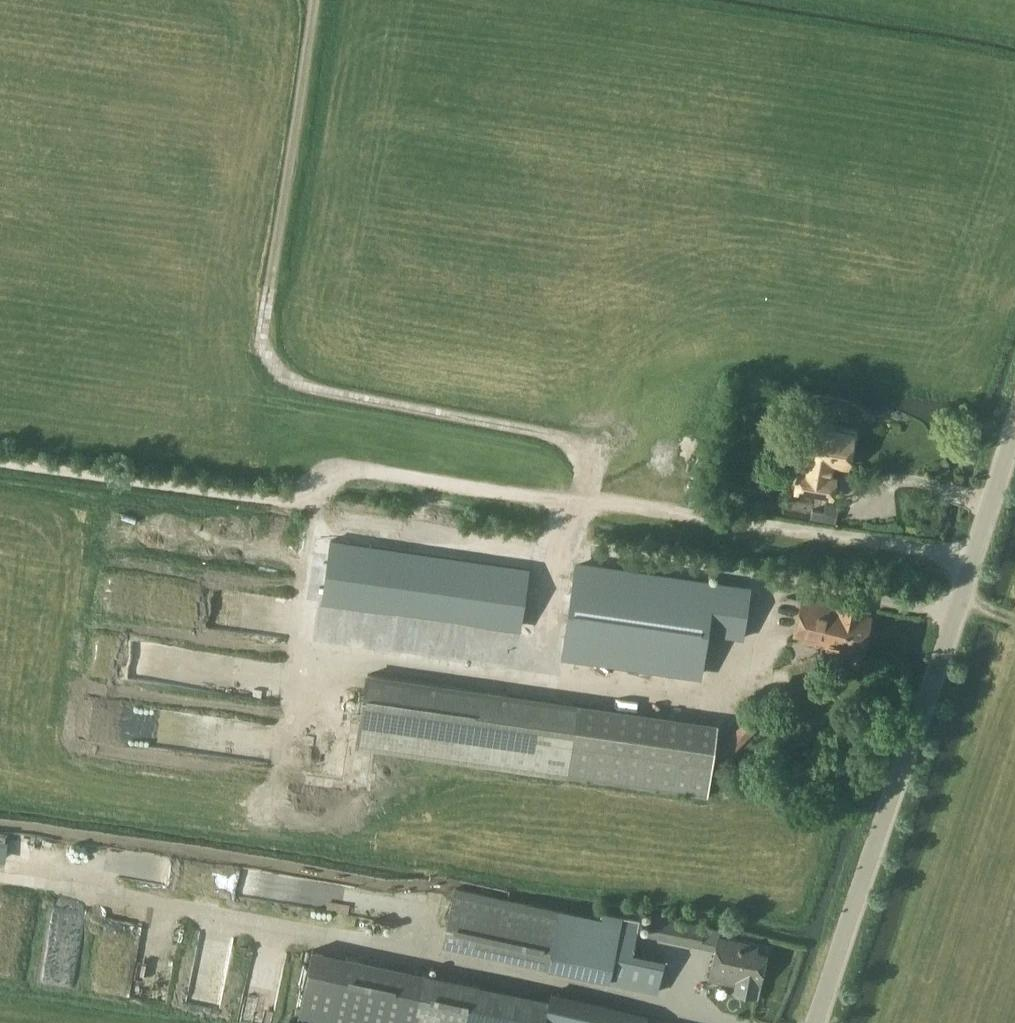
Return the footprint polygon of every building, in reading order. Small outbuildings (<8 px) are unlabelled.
[(798,469),(794,492),(833,500),(834,493),(838,476),(833,475),(834,467),(835,466),(849,469),(849,468),(849,467),(856,434),(850,433),(808,424),(804,442),(801,458),(800,460),(805,461),(803,471),(798,469)] [(811,511),(810,520),(821,522),(823,513),(811,511)] [(529,568),(330,539),(320,603),(520,631),(529,568)] [(563,652),(564,653),(565,653),(576,654),(582,655),(631,662),(652,665),(700,672),(706,634),(741,639),(748,591),(703,584),(575,566),(563,652)] [(802,598),(792,640),(812,644),(816,645),(817,642),(825,644),(824,647),(826,648),(829,648),(839,651),(838,655),(851,658),(863,661),(874,615),(868,614),(870,606),(836,598),(834,605),(802,598)] [(377,618),(319,610),(315,639),(373,647),(377,618)] [(367,748),(395,752),(429,757),(467,763),(473,764),(524,771),(544,774),(547,775),(567,778),(568,776),(587,778),(709,796),(714,754),(719,723),(477,688),(449,684),(432,681),(417,679),(367,672),(356,747),(367,748)] [(743,722),(717,750),(722,755),(728,760),(754,732),(743,722)] [(453,890),(442,943),(606,979),(605,981),(656,992),(662,961),(612,950),(617,927),(508,902),(453,890)] [(649,928),(648,935),(650,936),(654,937),(691,944),(700,946),(715,949),(718,933),(719,928),(704,925),(652,914),(651,919),(649,928)] [(757,996),(759,985),(767,946),(718,935),(709,979),(736,984),(734,991),(757,996)] [(228,936),(197,937),(199,977),(229,976),(228,936)] [(300,1017),(326,1022),(660,1022),(644,1019),(645,1017),(549,994),(547,1002),(318,953),(300,1017)] [(197,983),(196,1011),(223,1012),(224,984),(197,983)]
